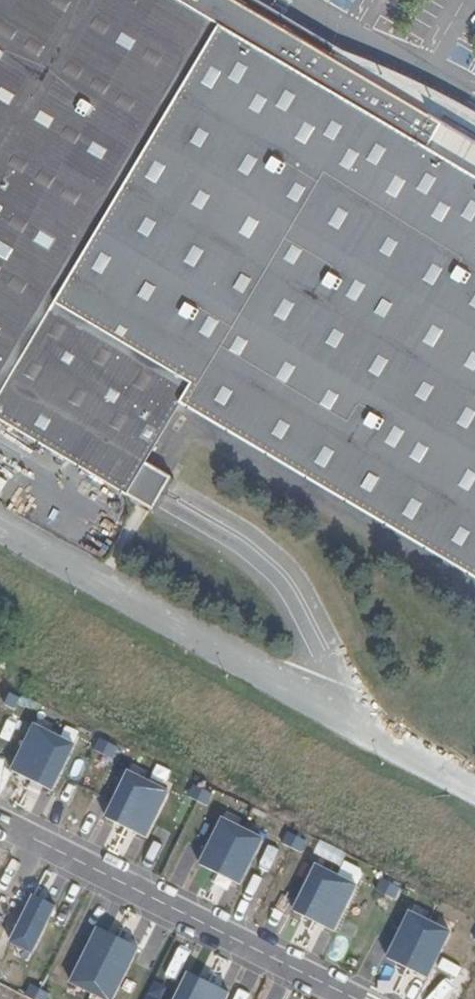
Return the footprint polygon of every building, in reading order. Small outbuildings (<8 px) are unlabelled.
[(97,479),(128,498),(147,465),(143,462),(177,402),(326,491),(474,578),(474,136),(446,118),(441,127),(253,16),(226,0),(0,0),(0,421),(97,479)] [(253,16),(441,127),(446,118),(447,115),(342,53),(252,0),(226,0),(253,16)] [(9,479),(0,474),(0,495),(9,479)] [(15,694),(9,705),(18,710),(24,698),(15,694)] [(37,727),(14,772),(54,793),(77,747),(37,727)] [(102,737),(97,746),(120,757),(124,748),(102,737)] [(131,773),(108,819),(148,839),(171,793),(131,773)] [(196,784),(191,792),(214,803),(218,795),(196,784)] [(225,820),(202,866),(242,886),(265,840),(225,820)] [(290,830),(285,839),(307,850),(312,841),(290,830)] [(318,867),(296,913),(336,933),(359,887),(318,867)] [(0,868),(0,921),(10,925),(28,878),(0,868)] [(383,877),(379,886),(401,897),(405,888),(383,877)] [(35,898),(12,945),(34,956),(57,909),(35,898)] [(452,934),(412,914),(389,959),(430,980),(452,934)] [(72,986),(99,998),(116,998),(140,950),(100,930),(72,986)] [(178,998),(229,998),(230,996),(190,975),(178,998)] [(26,998),(51,998),(31,989),(26,998)]
